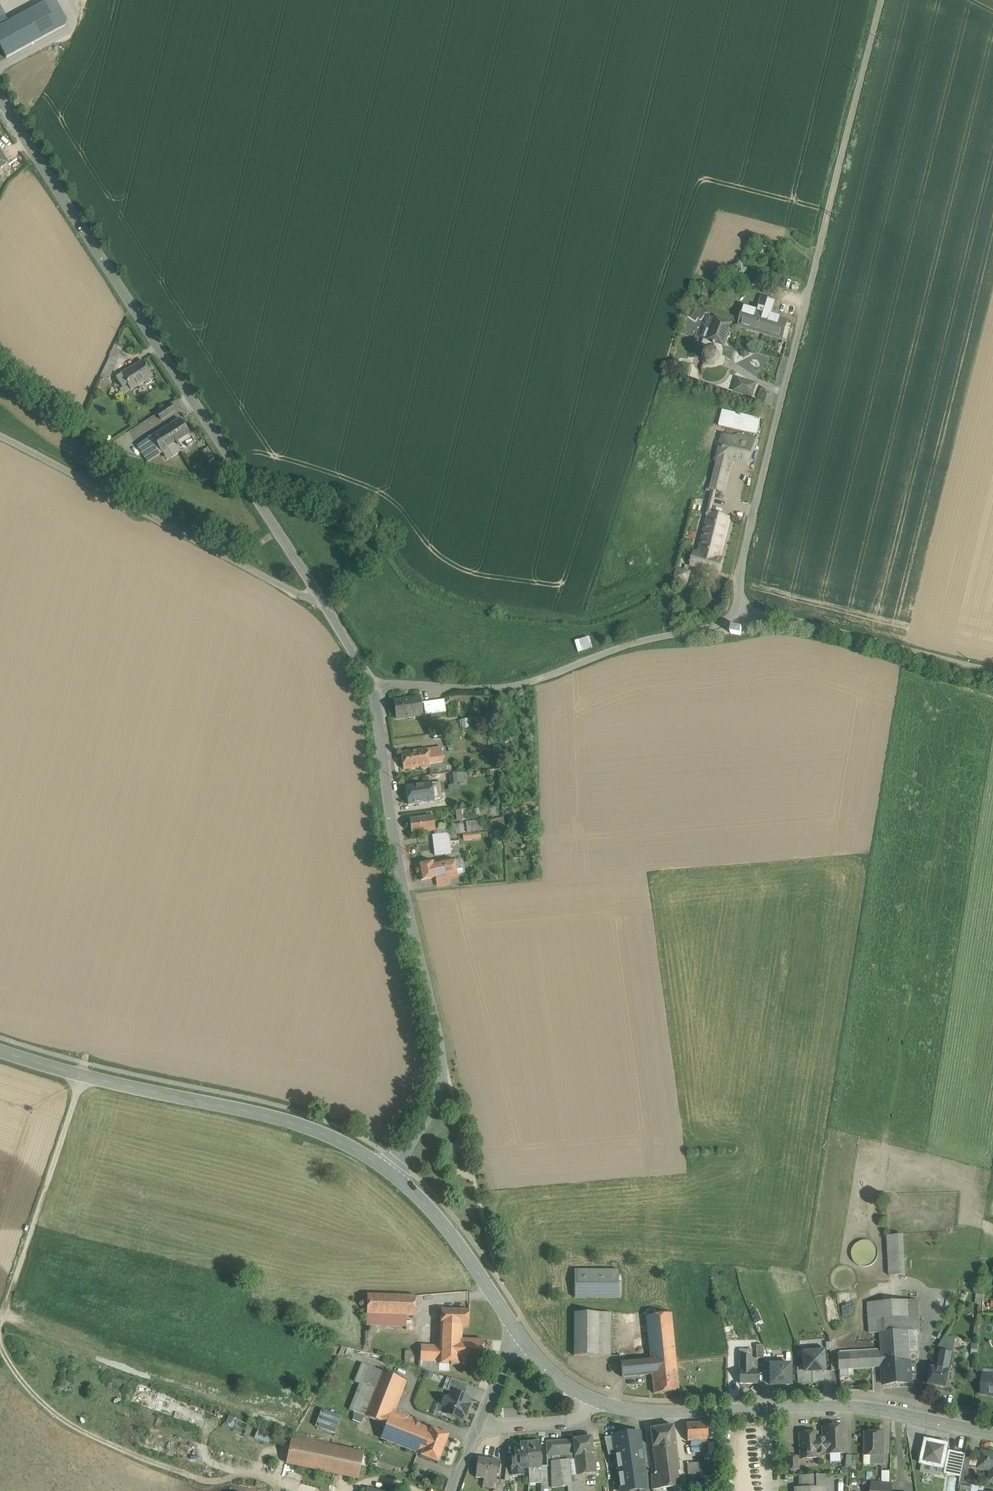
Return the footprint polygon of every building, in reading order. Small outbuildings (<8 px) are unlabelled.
[(766,284),(754,280),(753,286),(764,289),(766,284)] [(789,320),(771,315),(776,301),(762,297),(757,310),(744,306),(738,326),(783,340),(789,320)] [(691,317),(695,320),(697,317),(700,319),(706,311),(700,306),(691,317)] [(731,323),(716,318),(708,340),(723,345),(731,323)] [(114,347),(111,354),(113,355),(112,358),(118,360),(122,351),(114,347)] [(715,365),(718,363),(724,366),(726,358),(720,356),(719,353),(717,350),(714,348),(711,348),(707,349),(705,351),(703,354),(702,358),(703,361),(705,364),(708,365),(712,366),(715,365)] [(112,358),(110,357),(101,378),(108,381),(118,360),(112,358)] [(143,361),(121,375),(125,382),(127,386),(131,390),(153,376),(143,361)] [(125,382),(121,375),(116,378),(117,380),(116,380),(117,381),(118,381),(120,385),(125,382)] [(755,384),(738,379),(735,390),(752,395),(755,384)] [(127,386),(120,390),(123,395),(131,390),(127,386)] [(773,395),(762,392),(760,403),(771,406),(773,395)] [(170,404),(157,413),(161,420),(175,411),(170,404)] [(719,425),(758,434),(761,417),(722,409),(719,425)] [(180,419),(166,428),(176,444),(178,446),(184,442),(188,447),(194,443),(190,435),(180,419)] [(176,444),(166,428),(152,437),(162,453),(168,449),(173,457),(181,452),(178,446),(176,444)] [(128,434),(114,444),(118,449),(132,440),(128,434)] [(737,440),(725,438),(720,457),(731,460),(749,464),(755,439),(739,435),(737,440)] [(152,437),(137,446),(142,454),(147,462),(162,453),(152,437)] [(204,445),(199,449),(207,461),(212,458),(204,445)] [(142,454),(137,446),(134,449),(138,456),(142,454)] [(731,460),(720,457),(712,489),(714,490),(723,492),(731,460)] [(730,518),(709,513),(699,554),(694,553),(691,565),(719,572),(723,560),(719,559),(730,518)] [(689,572),(678,569),(675,580),(687,583),(689,572)] [(733,626),(732,633),(742,635),(743,628),(733,626)] [(575,640),(577,651),(592,648),(590,636),(575,640)] [(420,698),(394,702),(397,719),(422,716),(420,698)] [(444,700),(431,702),(432,714),(440,713),(446,712),(444,700)] [(431,702),(424,703),(426,715),(430,714),(432,714),(431,702)] [(487,712),(485,721),(495,723),(497,714),(487,712)] [(441,747),(401,753),(403,770),(421,767),(421,769),(430,768),(429,764),(443,762),(441,747)] [(457,774),(448,776),(450,785),(458,784),(457,774)] [(440,782),(406,787),(408,805),(434,801),(434,799),(442,798),(440,782)] [(456,821),(468,820),(467,808),(455,809),(456,821)] [(433,817),(410,819),(412,834),(433,831),(435,831),(434,830),(433,817)] [(490,822),(491,830),(505,828),(504,821),(490,822)] [(466,823),(467,833),(482,831),(482,825),(476,825),(476,822),(466,823)] [(434,843),(450,841),(449,834),(434,836),(433,836),(434,843)] [(450,841),(434,843),(435,856),(451,854),(450,841)] [(434,863),(436,878),(436,880),(458,877),(455,859),(434,863)] [(436,878),(434,863),(418,866),(418,868),(417,870),(417,873),(419,874),(420,881),(436,878)] [(903,1235),(887,1235),(888,1255),(904,1254),(903,1235)] [(867,1241),(865,1241),(862,1241),(860,1242),(858,1243),(856,1244),(855,1245),(854,1247),(853,1249),(852,1251),(852,1252),(852,1254),(852,1255),(852,1257),(853,1259),(854,1261),(855,1263),(856,1264),(857,1265),(859,1265),(861,1266),(863,1267),(865,1267),(868,1267),(871,1266),(873,1264),(874,1263),(875,1262),(876,1261),(877,1259),(877,1257),(878,1256),(878,1255),(878,1253),(878,1252),(877,1250),(877,1249),(876,1247),(874,1245),(873,1244),(871,1243),(869,1242),(867,1241)] [(904,1254),(888,1255),(889,1276),(905,1275),(904,1254)] [(619,1271),(574,1270),(574,1298),(619,1298),(619,1271)] [(367,1294),(367,1325),(407,1326),(407,1316),(415,1316),(416,1296),(367,1294)] [(841,1298),(841,1312),(852,1312),(851,1298),(841,1298)] [(918,1300),(868,1303),(870,1333),(881,1332),(908,1331),(906,1318),(919,1317),(918,1300)] [(460,1363),(461,1339),(461,1325),(468,1327),(469,1310),(442,1309),(440,1346),(421,1345),(421,1361),(439,1361),(439,1364),(451,1364),(451,1366),(452,1366),(452,1365),(461,1365),(460,1363)] [(611,1313),(574,1313),(574,1355),(611,1356),(611,1313)] [(671,1314),(646,1316),(650,1358),(652,1371),(677,1369),(671,1314)] [(906,1318),(908,1331),(916,1331),(920,1330),(919,1317),(906,1318)] [(881,1332),(882,1351),(882,1363),(899,1362),(897,1339),(909,1339),(908,1331),(881,1332)] [(910,1356),(918,1355),(916,1331),(908,1331),(909,1339),(910,1356)] [(955,1340),(946,1335),(940,1345),(949,1350),(955,1340)] [(484,1340),(461,1339),(460,1363),(483,1363),(484,1340)] [(910,1356),(909,1339),(897,1339),(899,1362),(910,1361),(910,1356)] [(825,1349),(802,1350),(803,1366),(797,1367),(798,1383),(812,1382),(812,1372),(827,1371),(825,1349)] [(879,1349),(840,1351),(840,1354),(838,1354),(839,1370),(882,1367),(882,1363),(882,1351),(879,1352),(879,1349)] [(940,1350),(936,1368),(931,1367),(927,1384),(947,1388),(951,1370),(950,1370),(954,1353),(940,1350)] [(910,1356),(910,1361),(911,1361),(911,1364),(918,1364),(918,1355),(910,1356)] [(752,1356),(740,1356),(740,1365),(740,1384),(758,1384),(758,1370),(752,1370),(752,1356)] [(650,1358),(621,1361),(622,1377),(652,1374),(652,1371),(650,1358)] [(419,1361),(419,1368),(439,1375),(439,1364),(439,1361),(421,1361),(419,1361)] [(899,1362),(882,1363),(882,1367),(884,1387),(913,1385),(911,1364),(911,1361),(910,1361),(899,1362)] [(790,1364),(770,1365),(770,1385),(791,1385),(790,1364)] [(652,1371),(652,1374),(654,1393),(679,1391),(677,1369),(652,1371)] [(382,1371),(364,1416),(386,1425),(393,1410),(404,1380),(382,1371)] [(983,1376),(981,1393),(992,1394),(992,1377),(983,1376)] [(468,1384),(451,1379),(447,1390),(451,1392),(451,1391),(464,1396),(468,1384)] [(464,1396),(451,1391),(451,1392),(449,1397),(448,1397),(445,1398),(443,1403),(445,1406),(446,1407),(443,1413),(462,1420),(464,1414),(466,1414),(469,1405),(468,1404),(470,1398),(464,1396)] [(341,1417),(322,1410),(316,1427),(335,1434),(341,1417)] [(393,1410),(386,1425),(381,1439),(421,1455),(431,1429),(407,1420),(408,1416),(393,1410)] [(355,1412),(352,1419),(361,1422),(364,1415),(355,1412)] [(271,1432),(226,1415),(222,1427),(267,1444),(271,1432)] [(707,1422),(686,1423),(688,1441),(691,1441),(691,1445),(691,1446),(692,1446),(692,1453),(702,1453),(701,1440),(708,1440),(707,1422)] [(673,1425),(650,1429),(653,1447),(676,1444),(673,1425)] [(817,1432),(800,1433),(801,1455),(808,1455),(808,1458),(815,1458),(818,1458),(818,1454),(824,1454),(846,1453),(844,1426),(823,1427),(824,1438),(817,1438),(817,1432)] [(449,1435),(431,1428),(431,1429),(421,1455),(421,1456),(438,1462),(449,1435)] [(641,1430),(608,1433),(610,1454),(618,1453),(622,1490),(636,1490),(646,1490),(641,1430)] [(884,1432),(865,1432),(864,1455),(883,1455),(884,1432)] [(591,1437),(573,1439),(573,1440),(576,1460),(577,1475),(582,1474),(596,1473),(591,1437)] [(362,1453),(293,1439),(288,1464),(357,1478),(362,1453)] [(571,1478),(569,1460),(572,1460),(572,1461),(576,1460),(573,1440),(551,1441),(551,1444),(553,1462),(551,1462),(552,1480),(571,1478)] [(948,1445),(926,1440),(921,1463),(943,1468),(943,1465),(947,1465),(949,1452),(946,1452),(948,1445)] [(540,1442),(527,1443),(529,1468),(530,1484),(530,1480),(541,1479),(542,1479),(541,1466),(540,1442)] [(527,1443),(514,1444),(515,1457),(512,1457),(513,1465),(512,1465),(512,1466),(513,1466),(514,1476),(523,1475),(523,1468),(529,1468),(527,1443)] [(676,1444),(653,1447),(656,1473),(654,1473),(654,1474),(655,1474),(677,1471),(680,1471),(676,1444)] [(965,1454),(950,1451),(949,1452),(947,1465),(945,1473),(960,1476),(964,1457),(965,1454)] [(982,1452),(979,1468),(991,1470),(989,1481),(992,1482),(992,1454),(982,1452)] [(798,1457),(786,1457),(787,1470),(799,1470),(798,1457)] [(971,1458),(964,1457),(962,1471),(968,1472),(971,1458)] [(499,1460),(478,1458),(476,1478),(484,1479),(496,1480),(497,1480),(499,1460)] [(583,1480),(583,1476),(582,1474),(577,1475),(576,1460),(572,1461),(572,1460),(569,1460),(571,1478),(571,1482),(583,1480)] [(702,1463),(693,1463),(694,1474),(703,1474),(702,1463)] [(512,1466),(506,1466),(505,1481),(514,1481),(514,1476),(513,1466),(512,1466)] [(677,1471),(655,1474),(654,1474),(651,1474),(652,1490),(679,1486),(677,1471)] [(968,1472),(962,1471),(960,1483),(961,1483),(966,1484),(966,1483),(969,1472),(968,1472)] [(817,1475),(801,1476),(802,1488),(795,1489),(795,1490),(824,1490),(824,1488),(818,1488),(817,1475)] [(571,1478),(552,1480),(552,1490),(558,1490),(558,1487),(568,1486),(572,1486),(571,1482),(571,1478)] [(483,1488),(495,1489),(496,1480),(484,1479),(483,1488)] [(496,1480),(495,1489),(495,1490),(503,1490),(504,1481),(497,1480),(496,1480)] [(583,1480),(571,1482),(572,1486),(568,1486),(569,1490),(584,1490),(583,1480)] [(961,1483),(960,1489),(969,1490),(972,1490),(973,1485),(966,1483),(966,1484),(961,1483)]
